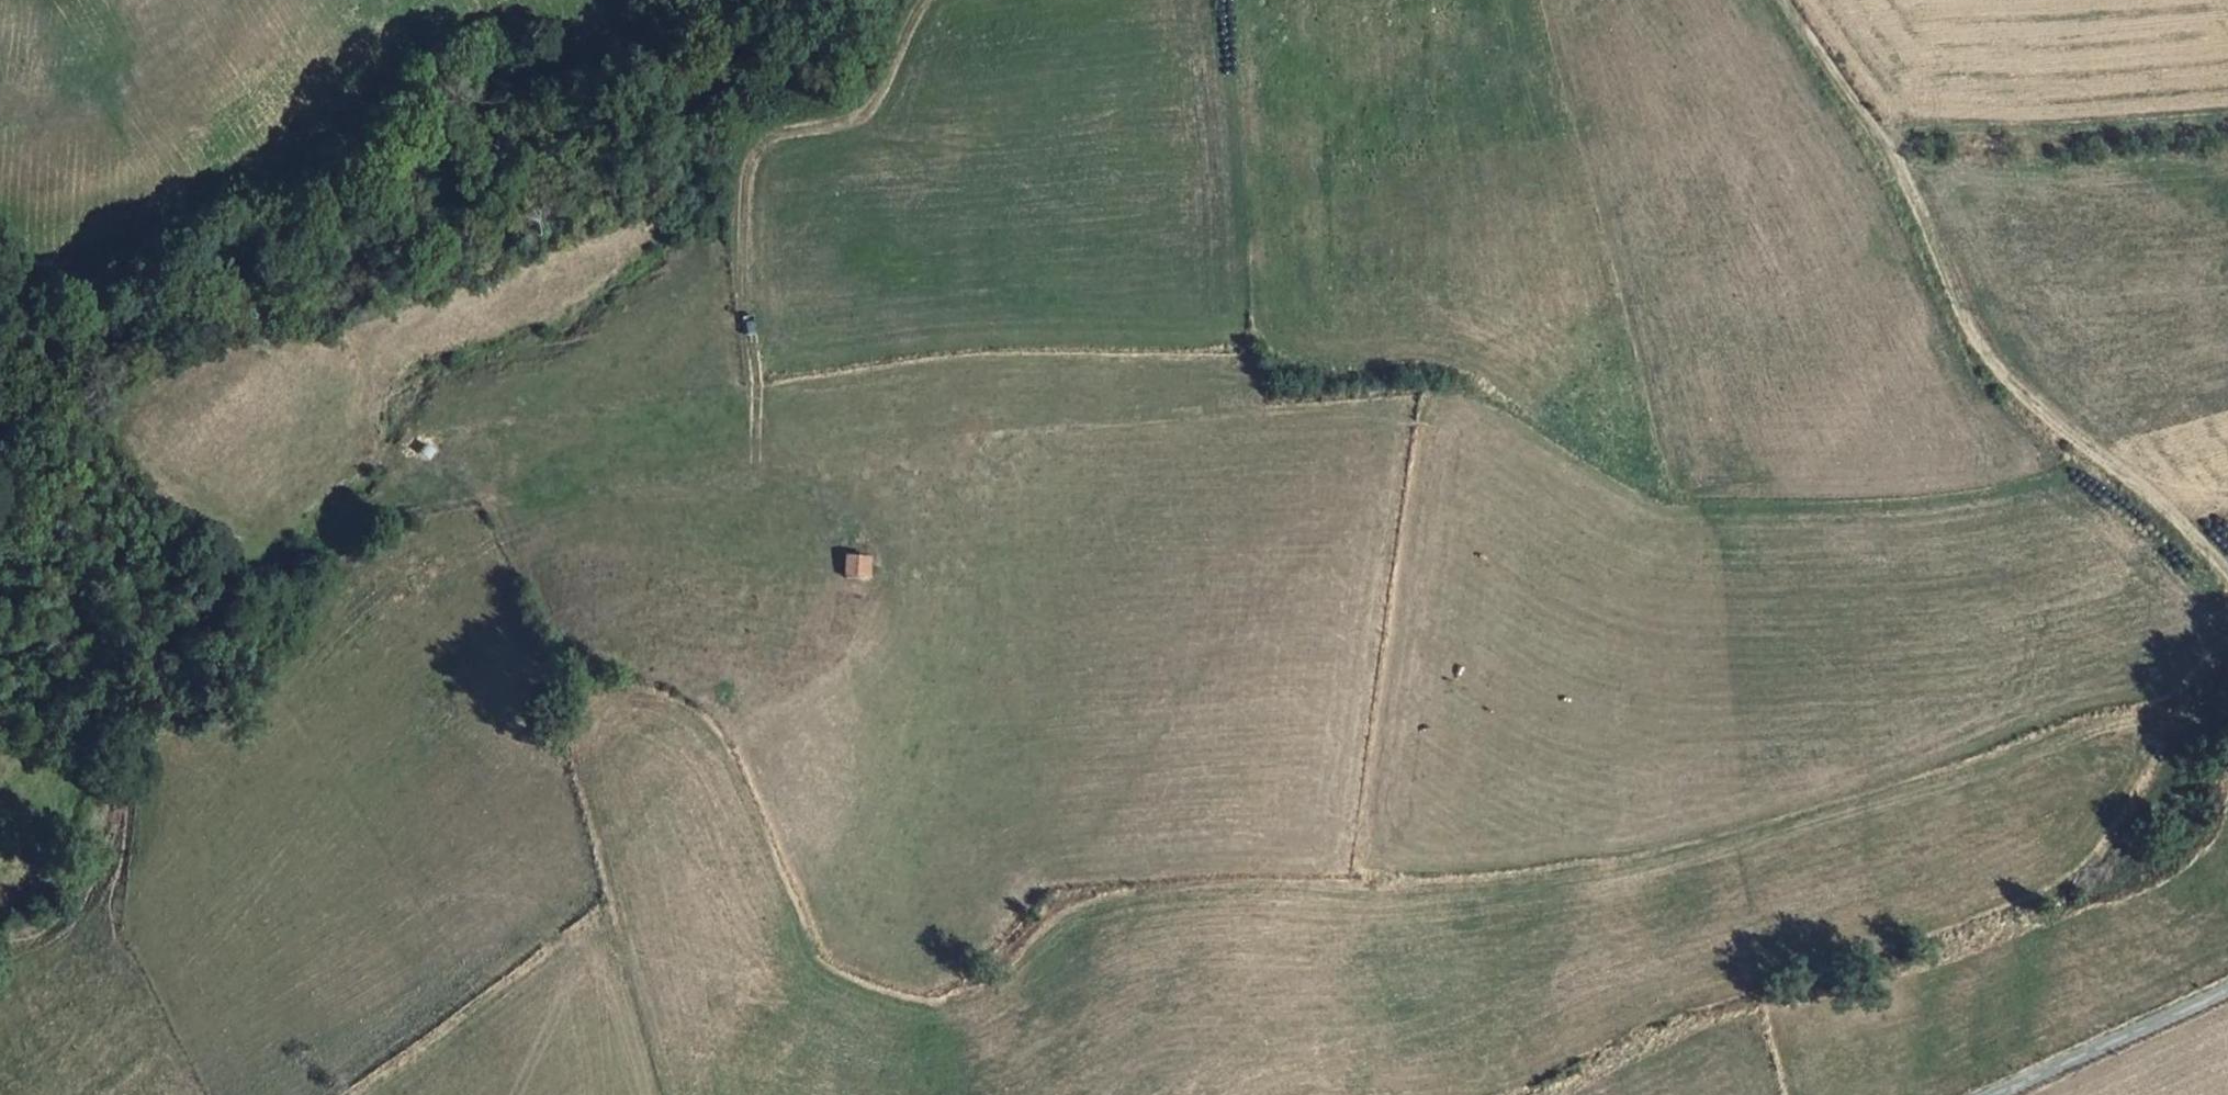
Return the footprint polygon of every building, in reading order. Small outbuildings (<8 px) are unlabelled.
[(871,579),(870,555),(847,556),(846,578),(871,579)]
